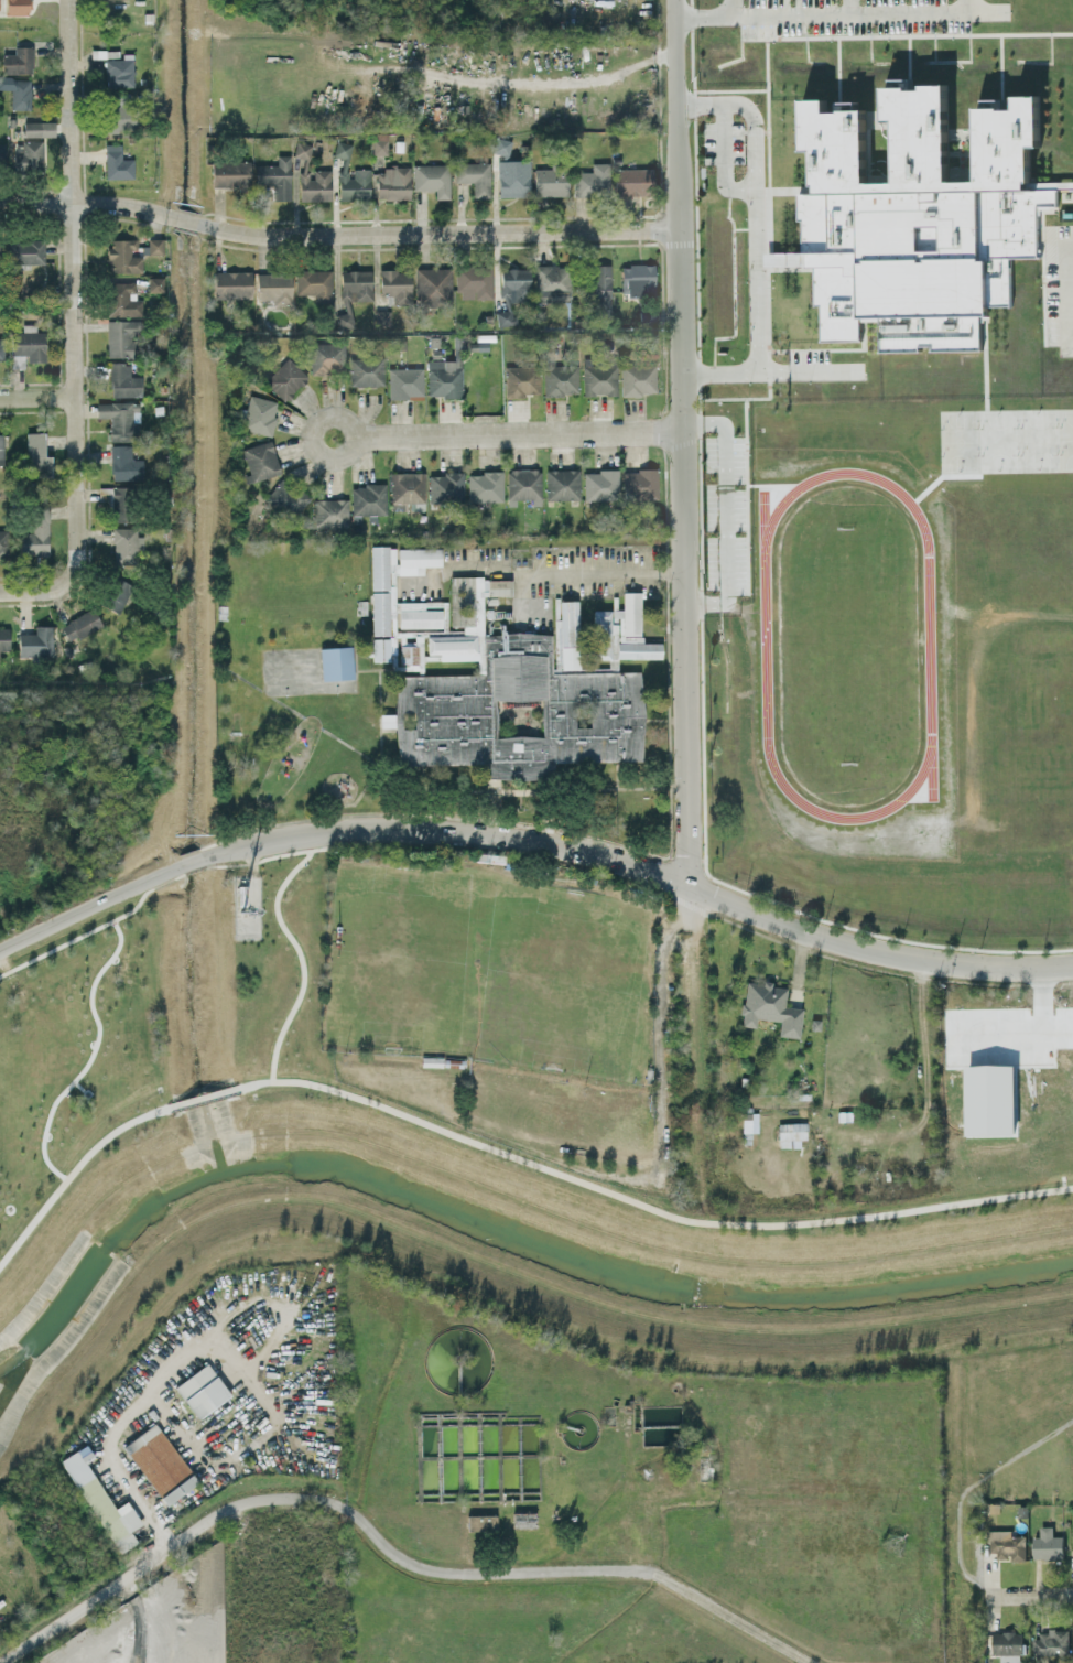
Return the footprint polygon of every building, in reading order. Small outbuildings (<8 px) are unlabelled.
[(27,0),(4,0),(4,15),(28,14),(27,0)] [(32,46),(14,47),(14,54),(2,54),(2,74),(33,73),(32,46)] [(106,59),(107,87),(133,87),(132,53),(122,54),(122,58),(106,59)] [(792,80),(1055,78),(1059,355),(794,358),(792,80)] [(11,109),(29,110),(31,79),(12,79),(11,109)] [(129,93),(105,94),(106,132),(135,131),(134,105),(129,105),(129,93)] [(55,121),(23,122),(23,137),(55,136),(55,121)] [(511,140),(495,138),(493,154),(509,156),(511,140)] [(387,140),(373,139),(372,155),(386,155),(387,140)] [(42,140),(22,141),(22,153),(14,153),(14,170),(42,169),(42,140)] [(309,159),(312,145),(295,141),(293,156),(309,159)] [(349,158),(351,143),(336,141),(334,156),(349,158)] [(133,159),(121,159),(121,144),(104,144),(105,179),(133,178),(133,159)] [(290,156),(277,155),(277,165),(256,164),(255,184),(273,185),(273,199),(289,200),(290,156)] [(330,170),(309,170),(309,159),(303,159),(303,172),(298,172),(298,201),(330,201),(330,170)] [(529,160),(497,161),(498,197),(530,196),(529,160)] [(212,188),(250,187),(249,161),(211,162),(212,188)] [(490,198),(489,163),(455,163),(455,182),(472,182),(473,198),(490,198)] [(592,163),(592,172),(573,172),(573,195),(608,195),(609,163),(592,163)] [(435,199),(449,199),(448,164),(412,165),(413,190),(434,190),(435,199)] [(410,199),(409,166),(384,167),(384,172),(376,172),(376,199),(410,199)] [(370,169),(351,168),(351,173),(338,173),(338,199),(369,200),(370,169)] [(567,196),(567,168),(533,169),(534,196),(567,196)] [(615,195),(650,196),(651,169),(616,168),(615,195)] [(141,253),(137,253),(137,239),(108,240),(108,273),(142,272),(141,253)] [(162,239),(148,239),(147,253),(162,253),(162,239)] [(44,263),(44,240),(9,241),(9,264),(44,263)] [(620,265),(621,296),(654,295),(654,264),(620,265)] [(456,298),(491,299),(491,266),(457,265),(456,298)] [(535,266),(536,302),(570,301),(569,265),(535,266)] [(610,265),(592,265),(593,314),(610,313),(610,265)] [(415,268),(416,307),(442,306),(441,299),(452,299),(451,268),(415,268)] [(530,269),(501,268),(501,305),(509,305),(509,301),(529,301),(530,269)] [(379,296),(392,295),(392,305),(410,305),(410,269),(379,270),(379,296)] [(331,270),(296,270),(295,294),(314,294),(314,301),(331,301),(331,270)] [(371,270),(340,271),(341,312),(337,313),(337,328),(351,328),(351,301),(372,300),(371,270)] [(252,272),(213,271),(212,298),(251,299),(252,272)] [(291,273),(255,274),(256,300),(273,299),(273,305),(292,305),(291,273)] [(141,299),(135,299),(135,282),(107,283),(108,316),(141,315),(141,299)] [(496,311),(497,327),(515,326),(514,310),(496,311)] [(106,321),(107,358),(133,357),(132,336),(139,336),(139,320),(106,321)] [(44,331),(35,331),(35,324),(22,325),(22,332),(10,332),(11,368),(26,368),(25,362),(45,362),(44,331)] [(344,370),(345,344),(310,343),(308,375),(329,375),(330,370),(344,370)] [(264,383),(284,402),(308,377),(289,358),(264,383)] [(383,358),(348,358),(349,386),(383,385),(383,358)] [(459,397),(460,361),(427,360),(427,397),(459,397)] [(141,396),(140,376),(129,376),(129,363),(109,363),(110,397),(141,396)] [(543,365),(544,395),(578,394),(577,364),(543,365)] [(583,395),(617,395),(616,364),(582,364),(583,395)] [(621,395),(655,394),(655,365),(621,365),(621,395)] [(504,366),(505,397),(539,397),(538,366),(504,366)] [(389,399),(423,399),(422,368),(388,368),(389,399)] [(276,400),(247,396),(242,431),(272,435),(276,400)] [(137,403),(96,402),(96,417),(109,417),(109,441),(137,441),(137,403)] [(50,456),(44,456),(44,432),(27,433),(28,478),(51,477),(50,456)] [(239,449),(249,482),(280,473),(270,440),(239,449)] [(110,445),(111,480),(142,479),(142,459),(130,459),(130,445),(110,445)] [(506,469),(507,499),(540,499),(540,468),(506,469)] [(579,469),(545,470),(546,500),(579,500),(579,469)] [(657,470),(625,469),(625,498),(657,499),(657,470)] [(584,500),(617,500),(616,470),(583,471),(584,500)] [(424,502),(424,472),(390,472),(390,511),(407,510),(407,502),(424,502)] [(468,503),(502,502),(502,472),(467,473),(468,503)] [(462,473),(428,473),(429,502),(463,501),(462,473)] [(309,500),(283,477),(265,498),(290,521),(309,500)] [(385,484),(351,485),(351,515),(386,514),(385,484)] [(110,522),(130,522),(131,487),(111,486),(110,522)] [(313,500),(313,528),(347,527),(347,499),(313,500)] [(49,554),(47,505),(29,505),(30,534),(19,535),(19,555),(49,554)] [(112,563),(136,564),(137,528),(113,527),(112,563)] [(121,613),(131,584),(111,577),(101,605),(121,613)] [(61,624),(71,643),(102,626),(91,607),(61,624)] [(53,626),(35,626),(34,634),(19,634),(18,656),(52,658),(53,626)] [(9,650),(8,628),(0,628),(0,650),(9,650)] [(320,680),(352,679),(351,647),(319,647),(320,680)] [(638,767),(397,767),(397,660),(638,660),(638,767)] [(392,714),(381,715),(381,726),(393,726),(392,714)] [(799,1038),(801,1008),(783,1006),(785,988),(770,986),(770,983),(745,980),(740,1026),(754,1027),(755,1019),(779,1021),(777,1036),(799,1038)] [(1012,1112),(1012,1064),(965,1065),(966,1135),(1017,1134),(1017,1112),(1012,1112)] [(806,1122),(777,1123),(777,1140),(806,1139),(806,1122)] [(230,1394),(206,1363),(174,1387),(198,1419),(230,1394)] [(122,1445),(163,1504),(196,1482),(155,1422),(122,1445)] [(61,1458),(117,1553),(136,1542),(129,1531),(141,1524),(131,1507),(117,1514),(86,1460),(93,1456),(86,1444),(61,1458)] [(511,1527),(534,1527),(534,1512),(511,1512),(511,1527)] [(466,1514),(466,1531),(496,1530),(496,1514),(466,1514)] [(1061,1557),(1062,1536),(1051,1535),(1051,1525),(1038,1525),(1038,1536),(1031,1536),(1031,1557),(1061,1557)] [(1023,1559),(1023,1535),(1010,1535),(1010,1530),(989,1530),(989,1557),(1009,1557),(1009,1559),(1023,1559)] [(998,1661),(1020,1662),(1020,1632),(991,1631),(990,1654),(998,1654),(998,1661)] [(1066,1632),(1030,1632),(1030,1655),(1066,1655),(1066,1632)]
